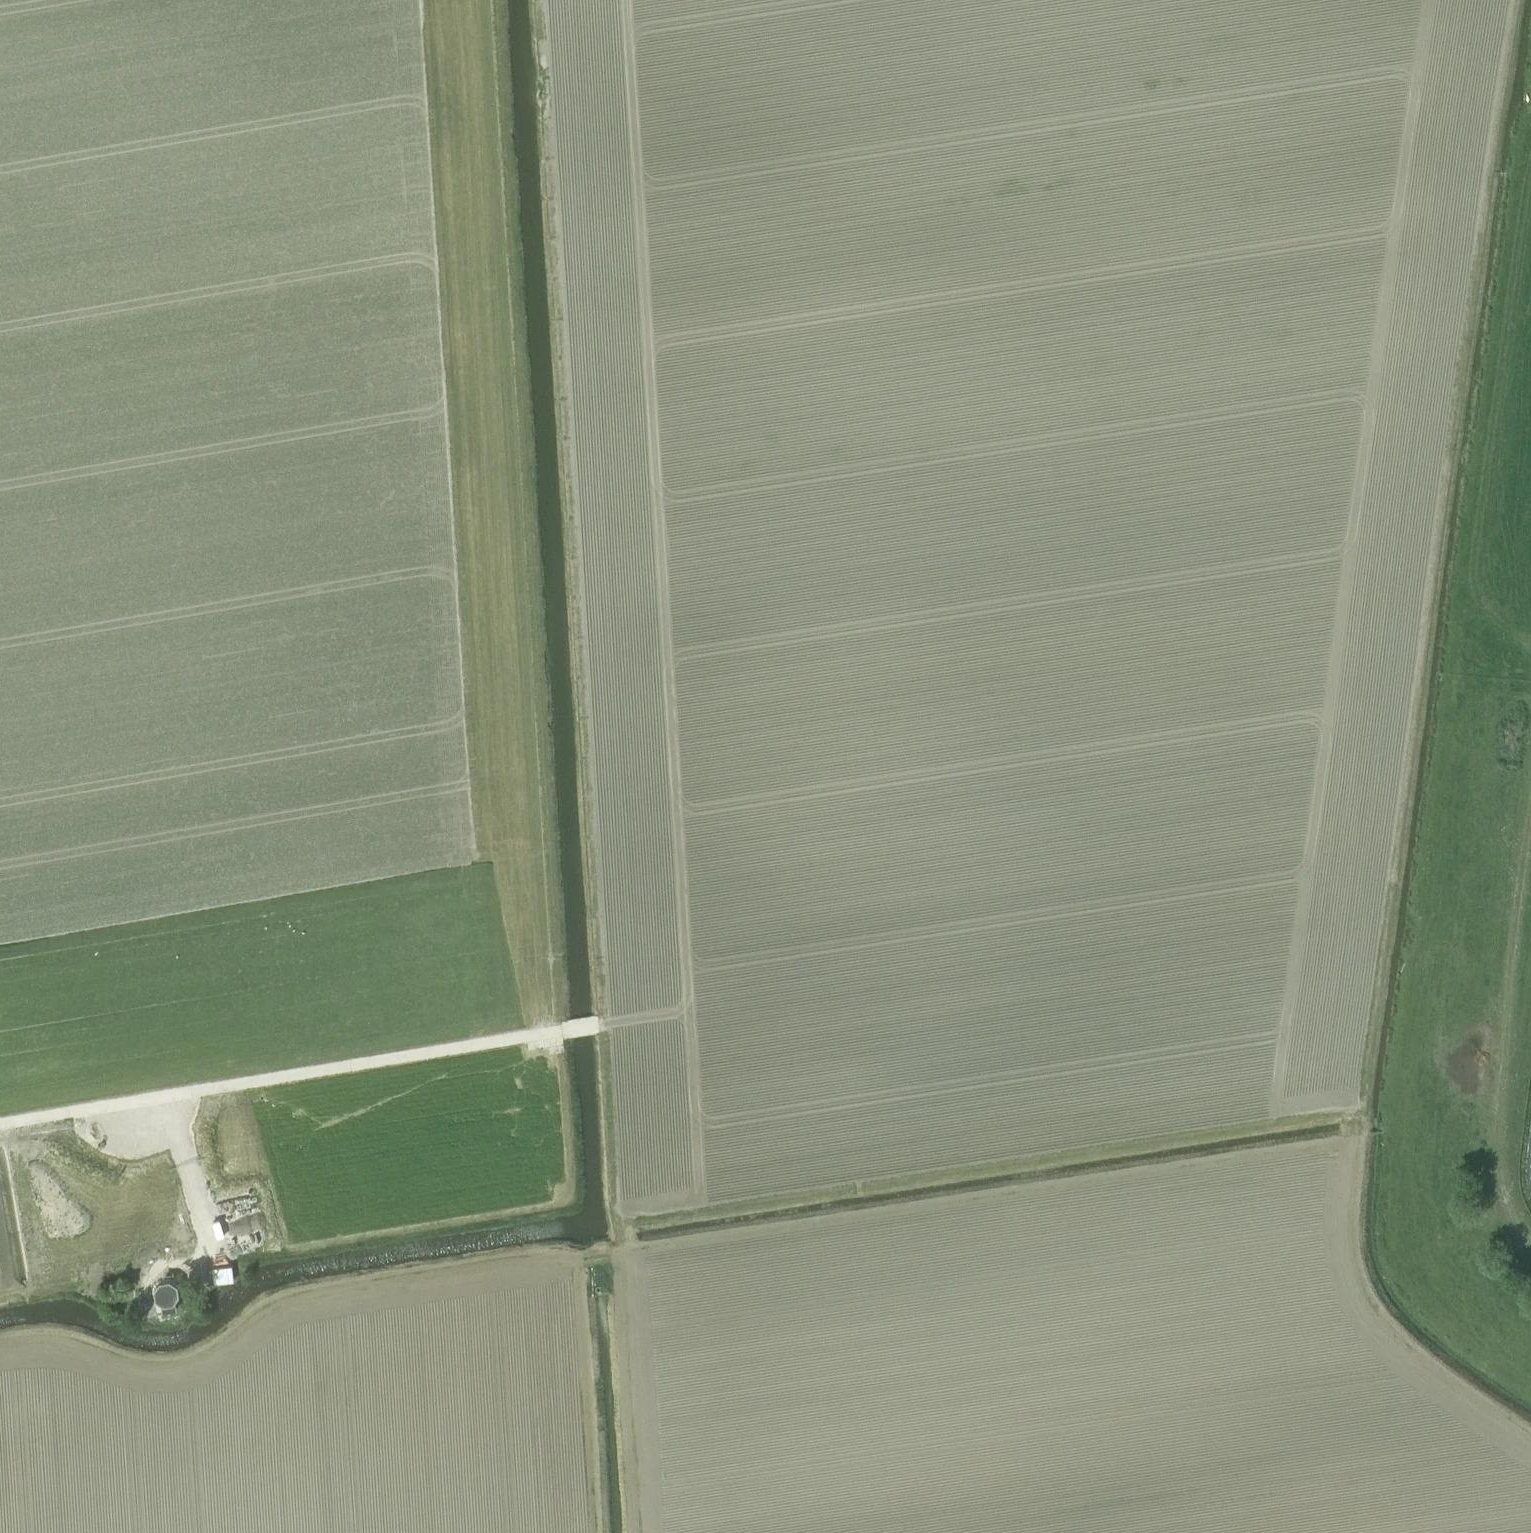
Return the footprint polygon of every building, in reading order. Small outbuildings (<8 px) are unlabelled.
[(232,1265),(212,1268),(214,1283),(234,1280),(232,1265)] [(173,1303),(179,1295),(177,1286),(169,1280),(160,1281),(154,1289),(156,1299),(164,1304),(173,1303)]
